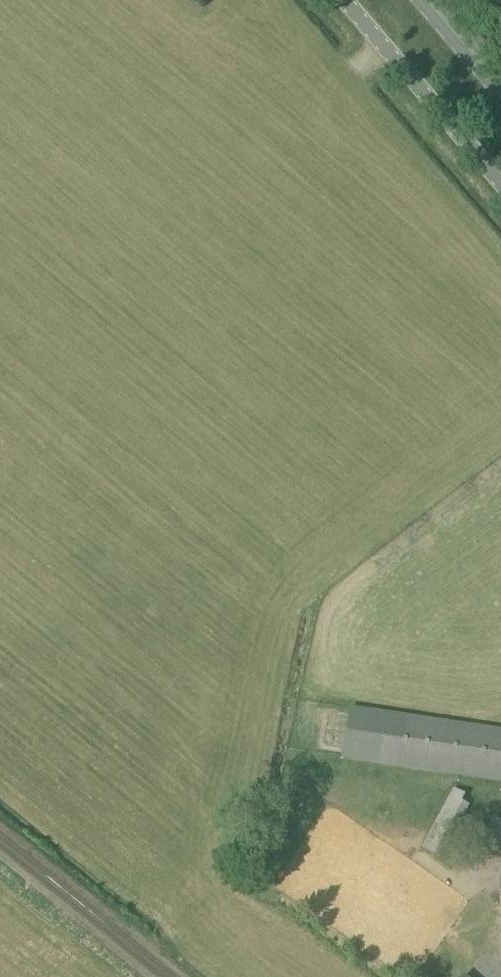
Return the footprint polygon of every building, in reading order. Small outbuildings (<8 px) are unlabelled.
[(350,709),(343,758),(500,782),(500,731),(350,709)] [(441,859),(469,806),(462,802),(465,795),(453,789),(421,848),(441,859)] [(500,842),(500,822),(493,818),(478,846),(495,854),(500,842)]
